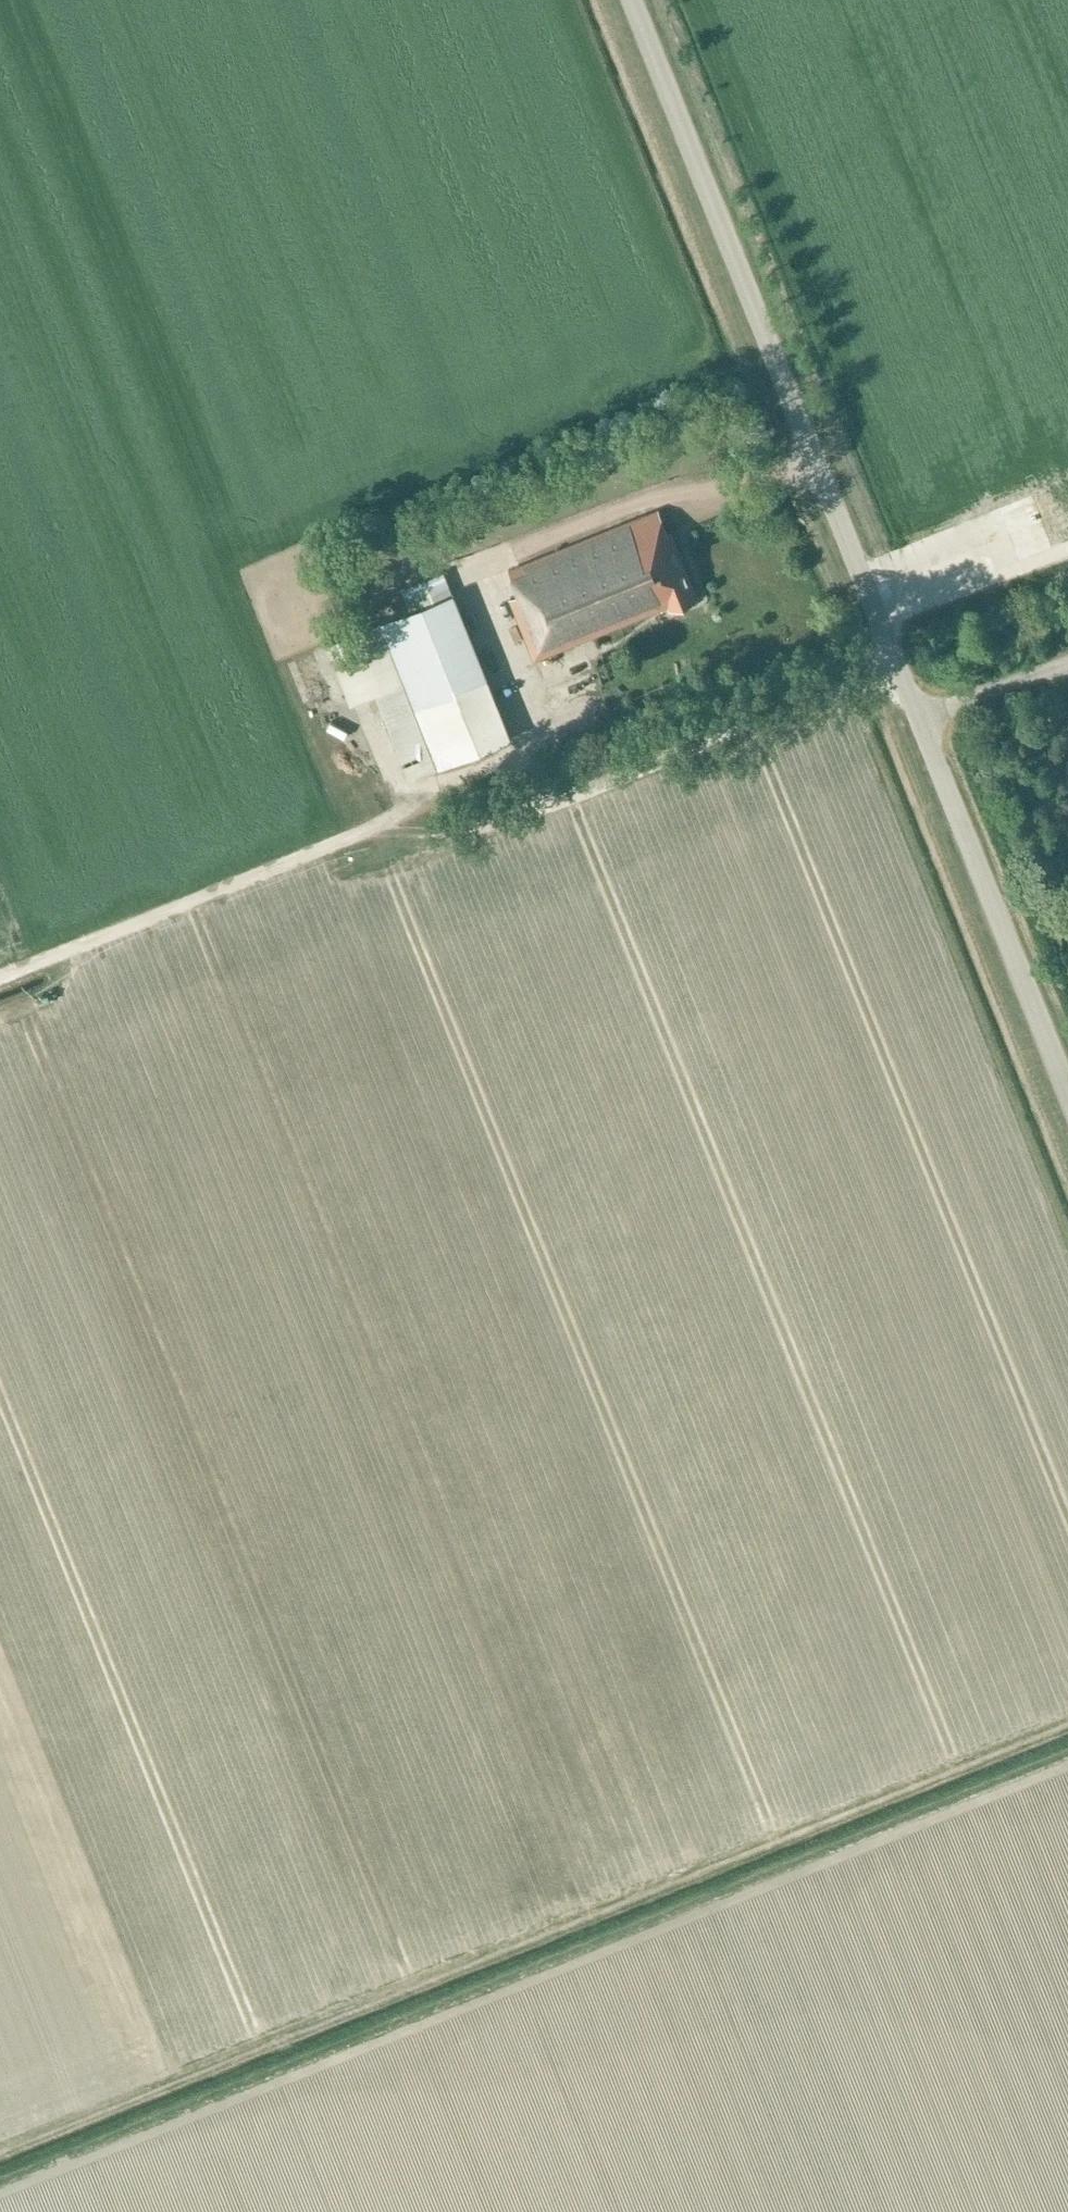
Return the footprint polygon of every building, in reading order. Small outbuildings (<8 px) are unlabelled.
[(669,609),(698,597),(672,531),(668,532),(658,510),(508,570),(517,594),(508,598),(534,659),(667,606),(669,609)] [(352,633),(329,642),(353,704),(376,695),(410,778),(511,738),(454,592),(453,593),(443,571),(401,588),(410,610),(352,633)]
